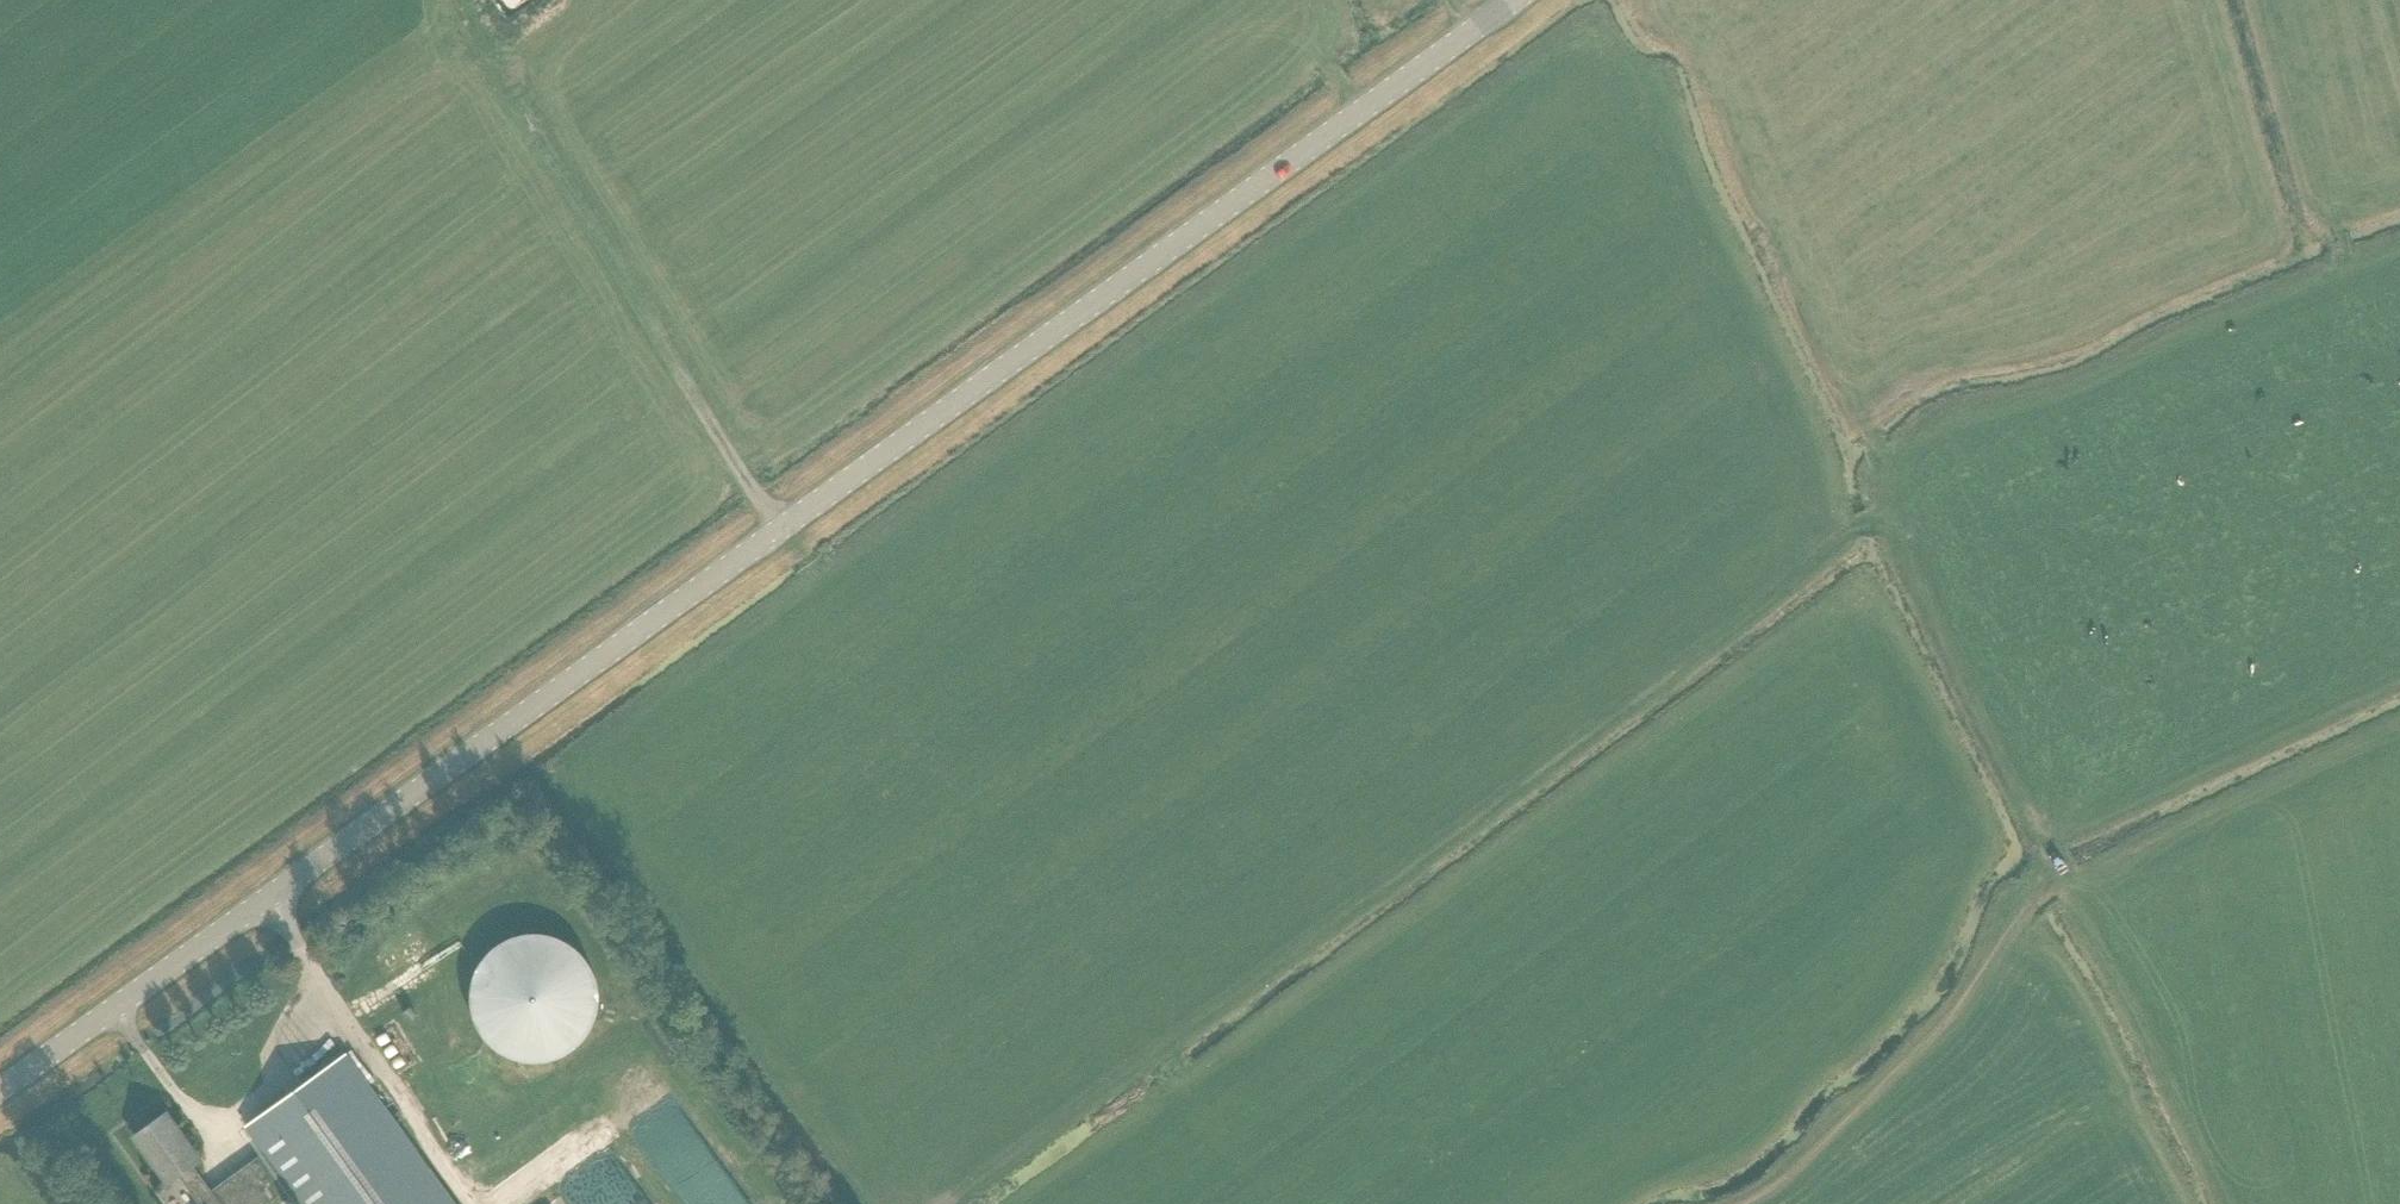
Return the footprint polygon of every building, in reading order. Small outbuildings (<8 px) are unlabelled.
[(534,1062),(542,1062),(550,1060),(558,1058),(565,1054),(572,1050),(578,1045),(583,1039),(588,1032),(592,1025),(595,1018),(597,1010),(598,1002),(598,994),(597,986),(595,978),(592,971),(588,963),(584,957),(578,951),(572,946),(565,941),(558,938),(550,935),(542,934),(534,933),(526,934),(518,935),(510,937),(503,941),(496,945),(490,950),(484,956),(479,963),(475,970),(472,978),(470,985),(469,994),(469,1002),(470,1010),(472,1018),(475,1026),(479,1033),(484,1039),(490,1045),(496,1050),(503,1055),(510,1058),(518,1061),(526,1062),(534,1062)] [(410,1022),(417,1017),(410,1008),(403,1013),(410,1022)] [(346,1055),(247,1127),(265,1153),(211,1193),(193,1168),(200,1163),(166,1115),(135,1138),(169,1185),(180,1178),(199,1203),(269,1203),(291,1188),(302,1203),(454,1203),(346,1055)]
